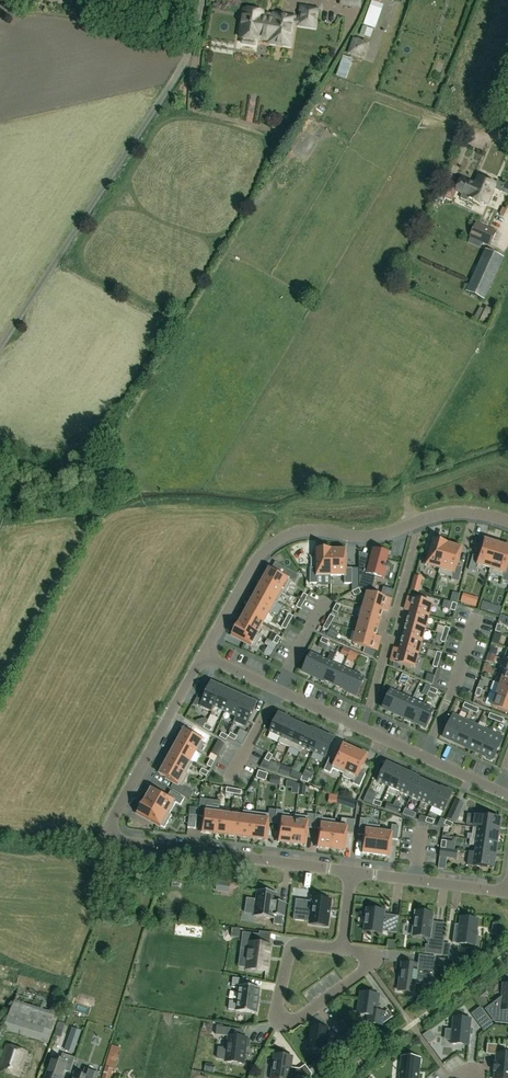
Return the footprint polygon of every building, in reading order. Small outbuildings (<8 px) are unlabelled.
[(363,25),(375,29),(383,5),(380,4),(381,0),(372,0),(363,25)] [(315,29),(318,9),(301,6),(297,26),(299,27),(314,29),(315,29)] [(262,18),(263,15),(244,12),(240,41),(243,41),(242,45),(254,47),(255,43),(258,44),(259,37),(270,39),(269,45),(290,48),(294,20),(274,17),(273,20),(262,18)] [(348,55),(362,59),(367,45),(353,41),(348,55)] [(493,189),(495,183),(478,175),(474,184),(461,178),(456,189),(443,184),(437,199),(443,202),(445,198),(452,201),(456,190),(462,193),(460,199),(467,202),(469,198),(486,205),(493,189)] [(495,183),(493,189),(507,195),(507,184),(505,183),(504,185),(496,181),(495,183)] [(497,232),(475,222),(469,238),(470,238),(468,243),(479,248),(481,243),(490,247),(497,232)] [(485,249),(466,292),(485,301),(504,258),(485,249)] [(486,320),(493,308),(482,302),(475,314),(486,320)] [(433,540),(426,565),(440,569),(447,544),(433,540)] [(491,568),(499,544),(485,540),(479,557),(473,555),(468,570),(476,572),(476,569),(481,571),(483,566),(490,568),(491,568)] [(456,565),(461,548),(447,544),(440,569),(438,573),(452,577),(451,580),(458,582),(462,567),(456,565)] [(499,544),(491,568),(490,568),(489,573),(502,577),(502,580),(507,582),(507,566),(507,562),(507,547),(499,544)] [(317,550),(317,568),(310,568),(310,584),(317,584),(317,576),(331,576),(331,550),(317,550)] [(345,550),(331,550),(331,576),(344,576),(344,584),(352,584),(352,568),(345,568),(345,550)] [(386,569),(387,568),(384,567),(388,554),(373,550),(372,556),(371,559),(367,557),(367,560),(359,558),(359,588),(371,591),(375,576),(383,578),(386,569)] [(286,593),(291,582),(294,584),(298,576),(287,569),(283,576),(269,569),(263,580),(283,591),(283,592),(286,593)] [(418,593),(422,578),(415,576),(411,591),(418,593)] [(283,591),(263,580),(257,591),(277,602),(283,592),(283,591)] [(277,602),(257,591),(251,602),(269,612),(271,614),(277,602)] [(367,593),(364,606),(383,611),(384,606),(389,608),(391,599),(367,593)] [(303,594),(300,600),(304,603),(308,596),(303,594)] [(460,602),(468,605),(470,597),(463,595),(460,602)] [(410,612),(428,617),(432,604),(408,597),(406,606),(411,607),(410,612)] [(269,612),(251,602),(245,613),(263,623),(269,612)] [(364,606),(360,619),(379,624),(383,611),(364,606)] [(493,606),(491,613),(499,615),(501,608),(493,606)] [(410,612),(406,624),(425,630),(428,617),(410,612)] [(257,633),(263,623),(245,613),(239,624),(257,634),(257,633)] [(331,624),(335,617),(330,615),(327,621),(331,624)] [(360,619),(357,631),(376,636),(379,624),(360,619)] [(327,631),(331,624),(327,621),(323,628),(327,631)] [(262,636),(257,633),(257,634),(239,624),(233,635),(255,648),(262,636)] [(406,624),(403,637),(421,642),(425,630),(406,624)] [(376,636),(357,631),(353,644),(377,651),(379,642),(374,641),(376,636)] [(502,635),(495,633),(493,638),(493,639),(500,641),(502,635)] [(403,637),(399,650),(418,655),(421,642),(403,637)] [(277,645),(273,642),(267,639),(265,644),(274,649),(277,645)] [(497,649),(491,647),(489,654),(495,656),(497,649)] [(340,654),(347,658),(351,651),(343,648),(340,654)] [(418,655),(399,650),(398,655),(393,653),(390,662),(414,668),(418,655)] [(313,676),(321,658),(310,653),(302,671),(313,676)] [(324,681),(332,663),(321,658),(313,676),(324,681)] [(507,674),(507,661),(504,659),(499,671),(504,673),(507,674)] [(335,686),(343,668),(332,663),(324,681),(335,686)] [(483,673),(491,675),(493,669),(485,667),(483,673)] [(345,691),(354,673),(343,668),(335,686),(345,691)] [(356,696),(365,678),(354,673),(345,691),(356,696)] [(427,673),(425,681),(432,684),(435,676),(427,673)] [(222,689),(210,684),(202,700),(199,706),(211,712),(213,707),(222,689)] [(507,699),(507,686),(501,684),(497,695),(507,699)] [(431,687),(426,685),(422,694),(427,696),(429,692),(431,687)] [(213,707),(225,712),(233,694),(222,689),(213,707)] [(393,712),(401,695),(390,690),(382,707),(393,712)] [(244,699),(233,694),(225,712),(236,717),(244,699)] [(404,717),(412,700),(401,695),(393,712),(404,717)] [(497,695),(492,707),(507,713),(507,699),(497,695)] [(197,698),(193,703),(199,706),(202,700),(197,698)] [(256,705),(244,699),(236,717),(234,722),(246,727),(256,705)] [(415,722),(423,705),(412,700),(404,717),(415,722)] [(426,727),(434,710),(423,705),(415,722),(426,727)] [(289,720),(277,714),(269,732),(280,737),(281,738),(289,720)] [(455,741),(465,720),(452,714),(443,735),(455,741)] [(289,747),(300,725),(289,720),(281,738),(280,737),(278,742),(289,747)] [(478,725),(465,720),(455,741),(468,747),(478,725)] [(210,732),(212,727),(206,724),(203,728),(210,732)] [(302,747),(310,730),(300,725),(289,747),(301,752),(303,748),(302,747)] [(481,753),(491,731),(478,725),(468,747),(481,753)] [(240,729),(236,736),(237,736),(235,741),(242,745),(248,733),(240,729)] [(178,741),(196,751),(202,740),(184,730),(178,741)] [(321,735),(310,730),(302,747),(303,748),(313,752),(321,735)] [(503,737),(491,731),(481,753),(494,758),(503,737)] [(228,737),(228,736),(222,733),(219,737),(226,741),(228,737)] [(235,741),(237,736),(230,733),(228,736),(228,737),(235,741)] [(325,758),(333,740),(321,735),(313,752),(325,758)] [(221,749),(224,743),(218,740),(215,745),(221,749)] [(196,751),(178,741),(172,752),(190,762),(196,751)] [(342,776),(343,776),(355,750),(343,745),(336,760),(329,757),(323,770),(330,774),(333,769),(343,774),(342,776)] [(366,755),(355,750),(343,776),(354,781),(353,784),(359,787),(365,774),(359,771),(366,755)] [(190,762),(172,752),(166,763),(184,773),(190,762)] [(265,760),(269,762),(273,755),(268,753),(265,760)] [(210,759),(207,766),(211,768),(215,761),(210,759)] [(187,774),(186,774),(184,773),(166,763),(159,774),(175,783),(182,787),(189,775),(187,774)] [(396,769),(385,764),(377,782),(388,787),(396,769)] [(202,769),(200,773),(206,777),(209,772),(202,769)] [(407,774),(396,769),(388,787),(399,792),(407,774)] [(407,774),(399,792),(410,797),(418,779),(407,774)] [(418,779),(410,797),(421,802),(430,784),(418,779)] [(441,789),(430,784),(421,802),(433,807),(441,789)] [(145,801),(169,815),(169,814),(176,803),(180,805),(184,799),(171,791),(167,797),(152,788),(145,801)] [(452,794),(441,789),(433,807),(444,812),(452,794)] [(198,816),(205,817),(206,806),(207,799),(200,799),(198,816)] [(354,809),(356,802),(349,799),(346,806),(354,809)] [(169,814),(169,815),(145,801),(138,813),(165,828),(172,815),(169,814)] [(203,832),(215,834),(218,813),(219,813),(219,808),(206,806),(205,817),(203,832)] [(412,812),(405,809),(402,815),(410,817),(412,812)] [(281,825),(279,842),(292,844),(296,815),(283,814),(284,811),(276,810),(274,824),(281,825)] [(451,810),(447,818),(456,822),(459,814),(451,810)] [(242,816),(243,816),(240,837),(253,839),(256,813),(243,811),(242,816)] [(215,834),(228,835),(231,815),(219,813),(218,813),(215,834)] [(268,814),(256,813),(253,839),(265,840),(269,814),(268,814)] [(296,815),(292,844),(305,845),(307,828),(314,829),(315,815),(308,814),(308,817),(296,815)] [(499,818),(475,814),(473,827),(497,830),(499,818)] [(188,828),(195,829),(197,816),(189,815),(188,828)] [(240,837),(243,816),(242,816),(231,815),(228,835),(240,837)] [(334,823),(335,823),(335,820),(323,819),(323,816),(315,815),(314,829),(320,830),(318,847),(331,849),(334,823)] [(368,819),(360,818),(358,835),(365,836),(363,853),(376,855),(379,831),(380,826),(367,825),(368,819)] [(341,823),(335,823),(334,823),(331,849),(344,851),(346,833),(353,834),(355,820),(342,819),(341,823)] [(379,831),(376,855),(389,857),(391,839),(398,840),(399,826),(392,825),(391,833),(379,831)] [(473,827),(471,839),(496,843),(497,830),(473,827)] [(470,839),(469,845),(476,846),(475,852),(494,855),(496,843),(471,839),(470,839)] [(446,849),(441,848),(439,857),(456,860),(458,851),(446,849)] [(414,860),(414,850),(403,850),(403,860),(414,860)] [(494,855),(475,852),(469,851),(468,865),(492,868),(494,855)] [(230,883),(216,881),(215,889),(229,891),(230,883)] [(257,891),(257,894),(254,916),(253,916),(273,919),(274,918),(273,918),(273,915),(284,917),(284,916),(286,904),(286,903),(275,902),(276,894),(277,894),(277,893),(257,891)] [(241,901),(243,894),(236,893),(235,900),(241,901)] [(296,899),(294,912),(310,914),(309,924),(328,927),(331,901),(312,898),(312,903),(307,902),(307,901),(296,899)] [(383,916),(384,911),(367,909),(364,931),(381,934),(381,931),(397,933),(399,916),(390,915),(390,917),(383,916)] [(433,914),(416,912),(412,936),(429,938),(428,946),(432,947),(431,954),(425,953),(442,955),(445,936),(430,934),(433,914)] [(456,924),(454,943),(479,946),(480,932),(478,932),(480,920),(462,917),(461,925),(456,924)] [(231,937),(232,937),(239,938),(240,929),(232,928),(232,929),(231,937)] [(243,933),(242,943),(250,944),(247,969),(267,972),(270,946),(258,944),(259,935),(243,933)] [(418,966),(401,964),(398,990),(410,992),(412,980),(432,983),(436,957),(419,955),(418,966)] [(236,1011),(257,1014),(257,1013),(259,990),(260,990),(260,989),(247,988),(248,981),(233,979),(232,986),(239,987),(237,1003),(229,1002),(228,1009),(236,1010),(236,1011)] [(506,984),(504,997),(487,1010),(496,1022),(507,1024),(507,984),(506,984)] [(18,990),(3,1029),(48,1044),(63,1003),(18,990)] [(362,992),(359,1014),(369,1016),(368,1023),(381,1025),(383,1012),(376,1011),(378,995),(362,992)] [(480,1008),(472,1014),(476,1020),(484,1013),(480,1008)] [(451,1044),(469,1045),(471,1019),(453,1018),(451,1044)] [(56,1029),(63,1031),(65,1025),(58,1023),(56,1029)] [(247,1038),(233,1036),(234,1029),(217,1027),(216,1035),(228,1036),(227,1049),(218,1048),(217,1058),(225,1059),(225,1062),(244,1064),(247,1038)] [(328,1029),(312,1027),(309,1050),(325,1052),(328,1029)] [(74,1053),(82,1031),(74,1028),(66,1050),(74,1053)] [(341,1054),(355,1044),(348,1034),(334,1044),(341,1054)] [(359,1035),(353,1040),(355,1044),(362,1039),(359,1035)] [(495,1063),(494,1071),(495,1071),(494,1077),(507,1077),(507,1055),(504,1055),(505,1046),(488,1044),(487,1054),(497,1055),(496,1063),(495,1063)] [(27,1052),(6,1045),(0,1061),(0,1070),(19,1076),(27,1052)] [(102,1077),(110,1077),(113,1070),(114,1070),(120,1048),(112,1045),(102,1077)] [(45,1077),(60,1077),(62,1071),(69,1073),(73,1058),(61,1054),(59,1061),(51,1058),(45,1077)] [(289,1058),(289,1056),(278,1055),(278,1056),(274,1056),(272,1077),(298,1077),(299,1069),(294,1068),(294,1069),(291,1068),(292,1061),(292,1058),(289,1058)] [(418,1064),(403,1062),(402,1077),(417,1077),(418,1064)] [(71,1077),(95,1077),(97,1074),(84,1069),(82,1076),(73,1073),(71,1077)]
